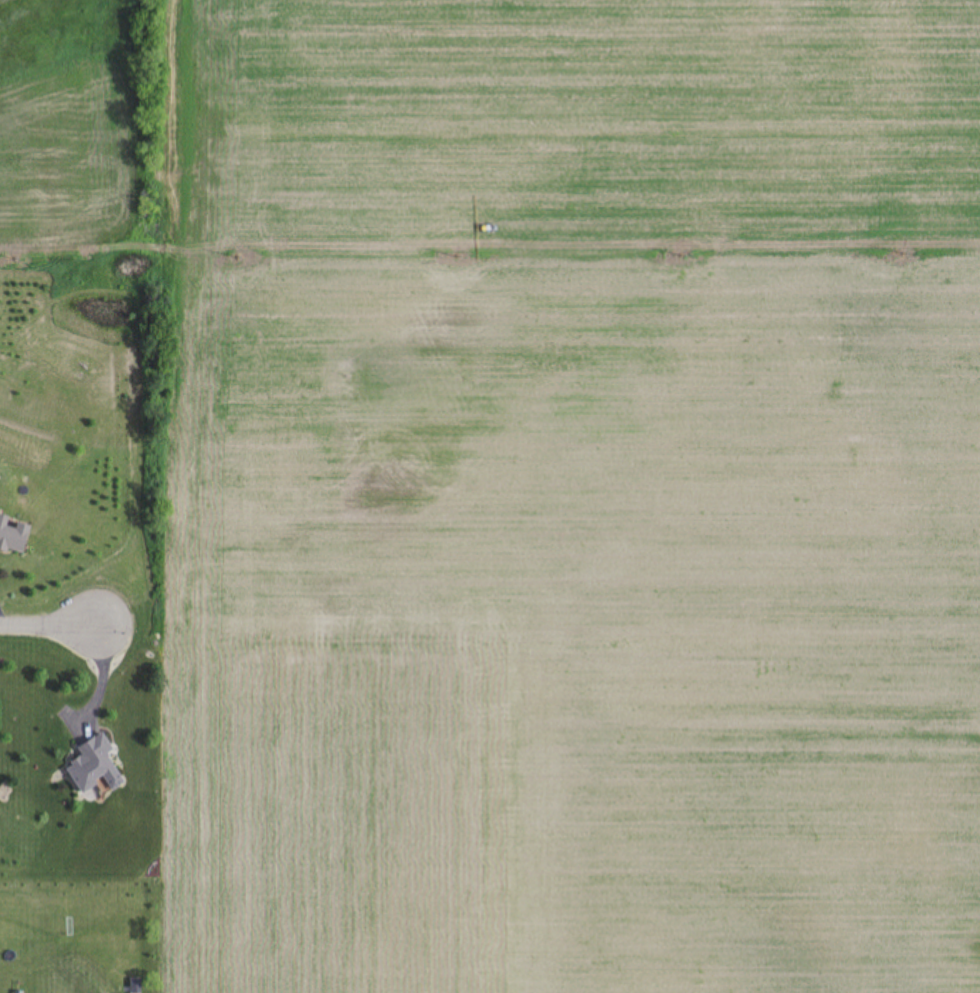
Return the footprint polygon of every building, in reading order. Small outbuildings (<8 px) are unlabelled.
[(30,524),(28,524),(10,527),(8,517),(0,516),(0,548),(25,553),(30,524)] [(108,754),(113,751),(104,734),(78,748),(84,758),(67,767),(82,793),(106,780),(112,792),(125,785),(108,754)]
